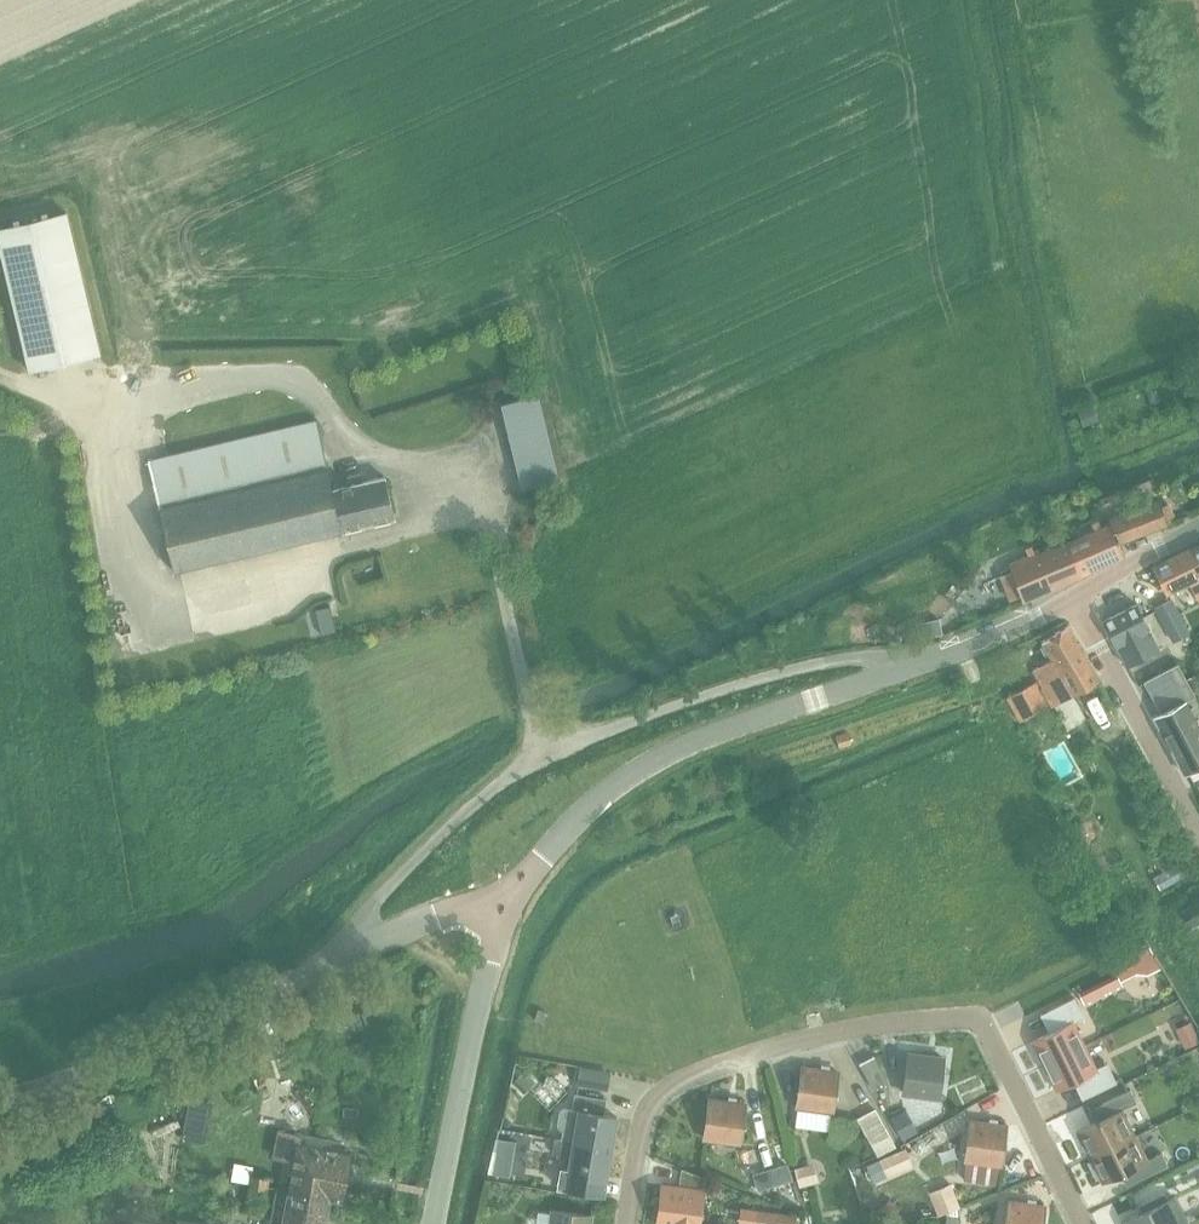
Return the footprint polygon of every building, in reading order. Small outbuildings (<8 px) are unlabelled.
[(101,354),(67,212),(0,228),(0,247),(30,371),(101,354)] [(522,489),(560,480),(539,395),(501,404),(522,489)] [(1092,406),(1078,411),(1083,426),(1097,421),(1092,406)] [(385,477),(362,482),(360,473),(348,475),(350,485),(333,489),(317,421),(149,461),(174,571),(395,518),(385,477)] [(1111,523),(1068,543),(1082,574),(1124,555),(1119,543),(1149,532),(1140,508),(1110,520),(1111,523)] [(1012,572),(1000,577),(1009,601),(1022,596),(1023,600),(1081,574),(1082,574),(1068,543),(1030,559),(1029,556),(1010,566),(1012,572)] [(1154,566),(1167,593),(1190,582),(1198,600),(1198,544),(1154,566)] [(1172,597),(1155,606),(1173,641),(1190,633),(1172,597)] [(1103,621),(1127,666),(1160,649),(1137,604),(1103,621)] [(329,607),(316,610),(322,634),(335,631),(329,607)] [(938,618),(916,624),(920,639),(942,633),(938,618)] [(1033,670),(1052,705),(1073,694),(1099,679),(1068,626),(1042,641),(1052,659),(1033,670)] [(1144,682),(1153,698),(1186,679),(1178,664),(1144,682)] [(1186,679),(1195,695),(1198,693),(1198,672),(1186,679)] [(1186,773),(1198,766),(1198,726),(1185,700),(1195,695),(1186,679),(1153,698),(1161,713),(1155,717),(1186,773)] [(1035,713),(1049,705),(1036,682),(1022,690),(1035,713)] [(848,731),(837,735),(840,746),(852,742),(848,731)] [(1183,910),(1193,926),(1198,922),(1198,900),(1183,910)] [(1161,968),(1153,953),(1138,961),(1138,962),(1078,992),(1084,1003),(1123,984),(1122,981),(1136,973),(1149,975),(1161,968)] [(1032,1041),(1045,1065),(1085,1045),(1073,1022),(1084,1017),(1075,998),(1047,1011),(1056,1029),(1032,1041)] [(1175,1028),(1185,1048),(1198,1041),(1198,1039),(1190,1021),(1175,1028)] [(1096,1069),(1085,1045),(1045,1065),(1057,1090),(1080,1078),(1089,1096),(1117,1082),(1107,1063),(1096,1069)] [(939,1097),(944,1059),(908,1054),(903,1092),(939,1097)] [(873,1088),(876,1087),(887,1080),(874,1055),(860,1063),(873,1088)] [(580,1067),(576,1086),(607,1091),(611,1073),(580,1067)] [(833,1110),(838,1072),(802,1067),(797,1106),(833,1110)] [(524,1070),(513,1081),(523,1092),(535,1081),(524,1070)] [(1077,1131),(1090,1157),(1134,1135),(1122,1109),(1137,1102),(1130,1089),(1103,1103),(1109,1116),(1077,1131)] [(566,1130),(564,1139),(612,1148),(617,1117),(604,1114),(606,1099),(575,1094),(572,1110),(565,1109),(561,1112),(559,1125),(561,1129),(566,1130)] [(740,1142),(745,1104),(710,1099),(704,1137),(740,1142)] [(904,1110),(892,1116),(907,1142),(918,1136),(904,1110)] [(877,1111),(859,1119),(878,1155),(896,1146),(877,1111)] [(185,1115),(182,1135),(206,1139),(209,1119),(185,1115)] [(1001,1164),(1006,1126),(970,1121),(966,1159),(1001,1164)] [(330,1198),(343,1201),(352,1153),(298,1143),(299,1135),(278,1131),(272,1160),(286,1162),(284,1171),(292,1173),(283,1223),(325,1223),(330,1198)] [(1145,1160),(1134,1135),(1090,1157),(1102,1182),(1134,1167),(1140,1179),(1168,1166),(1162,1152),(1145,1160)] [(612,1148),(564,1139),(554,1138),(552,1153),(571,1156),(569,1170),(562,1169),(560,1186),(604,1193),(612,1148)] [(906,1147),(866,1166),(875,1184),(915,1165),(906,1147)] [(496,1158),(494,1173),(510,1176),(512,1161),(496,1158)] [(787,1164),(771,1169),(776,1185),(792,1180),(787,1164)] [(813,1164),(794,1170),(799,1188),(818,1182),(813,1164)] [(252,1172),(250,1184),(269,1187),(271,1176),(252,1172)] [(657,1223),(702,1223),(706,1188),(662,1183),(657,1223)] [(938,1215),(947,1212),(957,1208),(961,1206),(951,1183),(928,1191),(938,1215)] [(1174,1196),(1167,1200),(1164,1193),(1139,1205),(1143,1212),(1122,1222),(1123,1223),(1187,1223),(1174,1196)] [(1045,1206),(1009,1201),(1006,1223),(1042,1223),(1045,1206)] [(741,1223),(797,1223),(798,1216),(743,1208),(741,1223)] [(957,1208),(947,1212),(947,1215),(946,1223),(960,1223),(961,1217),(959,1217),(957,1208)] [(592,1215),(553,1210),(551,1223),(590,1223),(592,1215)]
